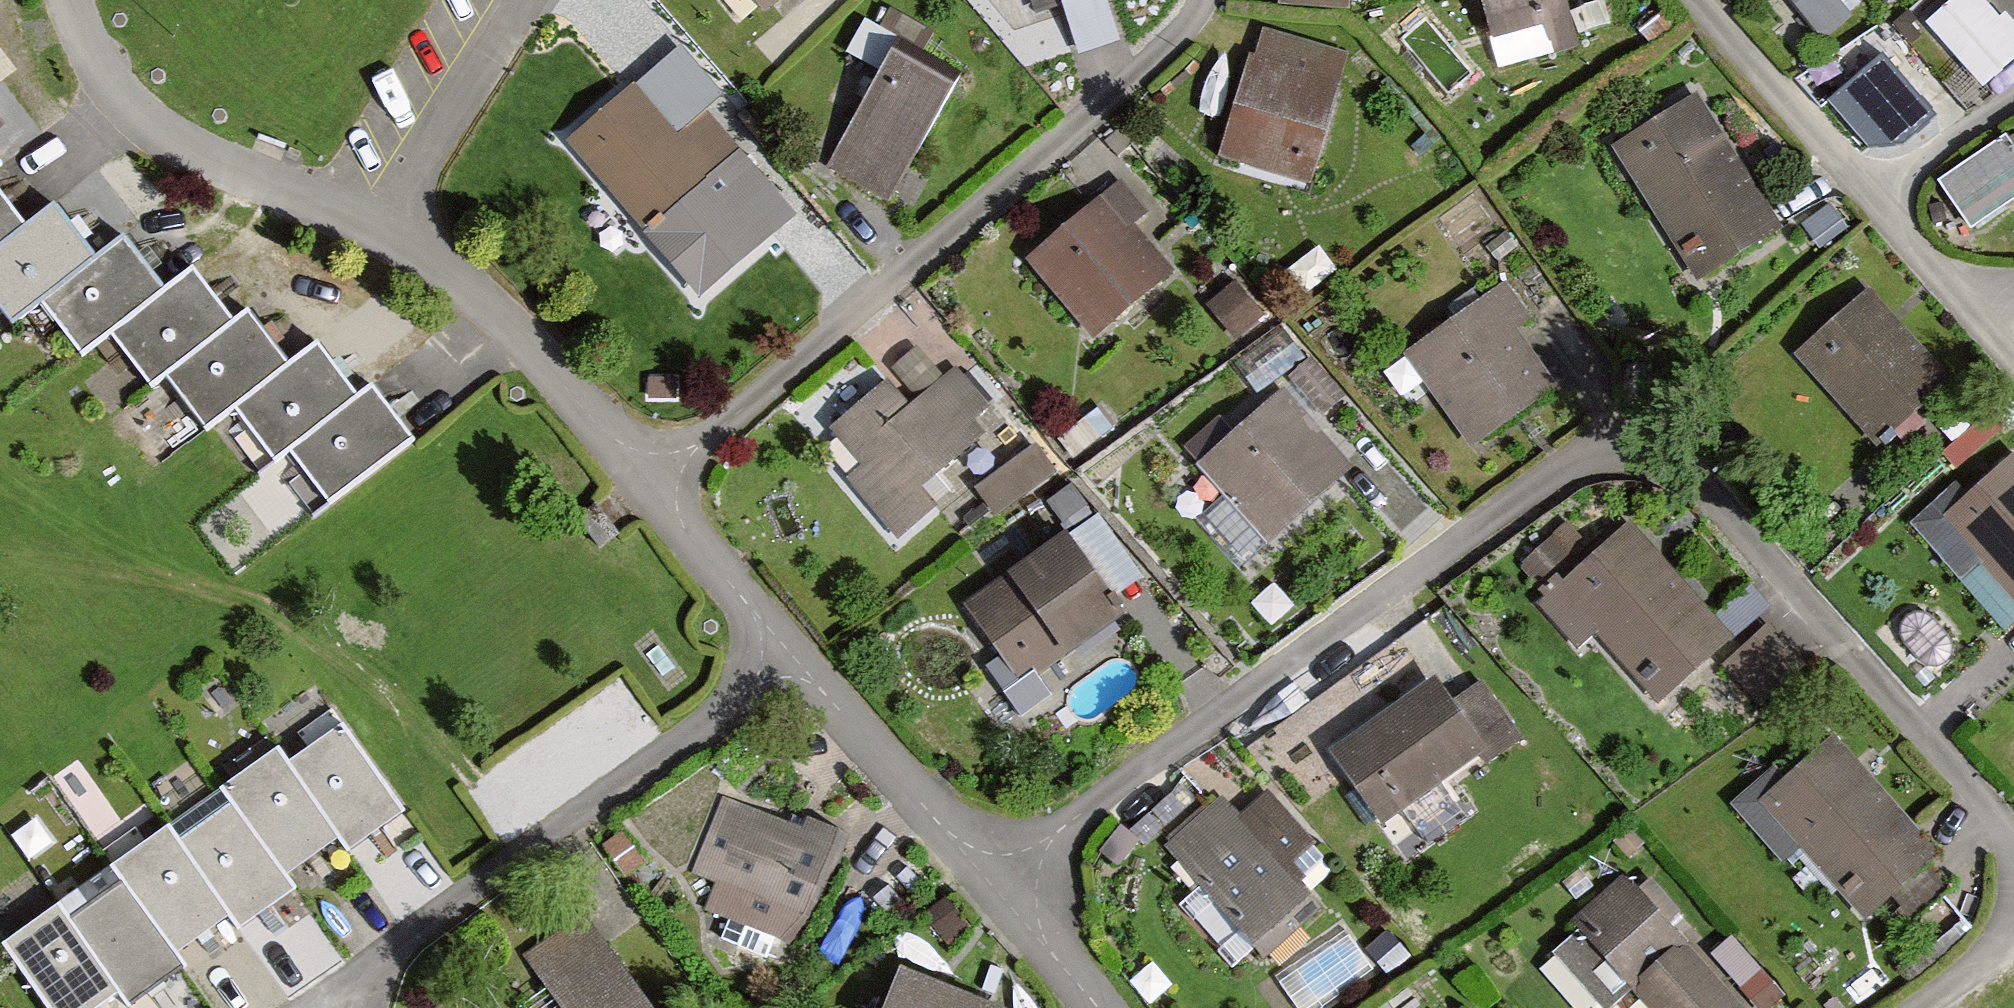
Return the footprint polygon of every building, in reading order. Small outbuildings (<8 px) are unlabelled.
[(741,21),(765,0),(722,0),(741,21)] [(1282,6),(1348,10),(1348,0),(1282,0),(1282,6)] [(1498,74),(1580,52),(1565,0),(1477,0),(1498,74)] [(1839,0),(1788,0),(1824,43),(1854,18),(1839,0)] [(1922,25),(1982,91),(2013,62),(2013,27),(1989,0),(1949,0),(1922,25)] [(1349,56),(1261,31),(1224,162),(1312,187),(1349,56)] [(1937,115),(1883,53),(1828,100),(1869,147),(1904,146),(1937,115)] [(955,92),(892,55),(823,171),(887,208),(955,92)] [(767,231),(628,79),(553,148),(691,300),(767,231)] [(1770,224),(1690,96),(1604,149),(1684,277),(1770,224)] [(1934,180),(1969,233),(2013,204),(2013,145),(2006,133),(1934,180)] [(1168,270),(1098,189),(1017,257),(1087,338),(1168,270)] [(39,212),(14,231),(0,241),(0,323),(28,302),(78,265),(39,212)] [(0,213),(0,241),(14,231),(0,213)] [(150,295),(110,242),(78,265),(28,302),(68,355),(106,327),(150,295)] [(229,322),(188,266),(150,295),(106,327),(147,382),(159,373),(229,322)] [(1942,375),(1857,285),(1785,352),(1870,442),(1942,375)] [(1553,376),(1484,289),(1404,352),(1472,439),(1553,376)] [(282,368),(241,313),(229,322),(159,373),(200,429),(230,407),(282,368)] [(354,403),(312,346),(282,368),(230,407),(272,464),(287,453),(354,403)] [(903,405),(888,386),(822,439),(902,537),(952,496),(930,469),(997,415),(955,364),(903,405)] [(1340,466),(1273,389),(1192,460),(1260,536),(1340,466)] [(411,449),(369,392),(354,403),(287,453),(329,509),(411,449)] [(1057,477),(1028,442),(972,488),(1001,523),(1057,477)] [(2002,453),(1937,515),(2013,595),(2013,466),(2002,453)] [(1726,629),(1623,517),(1547,586),(1649,698),(1726,629)] [(1115,613),(1051,531),(954,607),(1019,689),(1115,613)] [(626,678),(477,759),(508,816),(657,735),(626,678)] [(1478,751),(1423,680),(1322,757),(1377,828),(1478,751)] [(343,724),(289,762),(338,830),(350,847),(403,809),(343,724)] [(1932,850),(1821,734),(1751,801),(1862,916),(1932,850)] [(277,745),(224,783),(233,796),(284,868),(338,830),(289,762),(277,745)] [(1222,794),(1158,842),(1240,951),(1304,903),(1222,794)] [(233,796),(178,834),(229,905),(239,919),(294,881),(284,868),(233,796)] [(833,841),(719,796),(678,899),(793,943),(833,841)] [(168,820),(113,859),(124,875),(174,944),(229,905),(178,834),(168,820)] [(124,875),(67,915),(118,986),(128,1000),(185,960),(174,944),(124,875)] [(2,940),(50,1007),(87,1007),(118,986),(67,915),(58,901),(2,940)] [(1654,909),(1587,968),(1623,1007),(1742,1007),(1654,909)] [(516,953),(555,1007),(644,1007),(575,911),(516,953)] [(1735,925),(1714,944),(1765,1001),(1786,982),(1735,925)] [(886,961),(867,1007),(996,1007),(997,1004),(886,961)]
